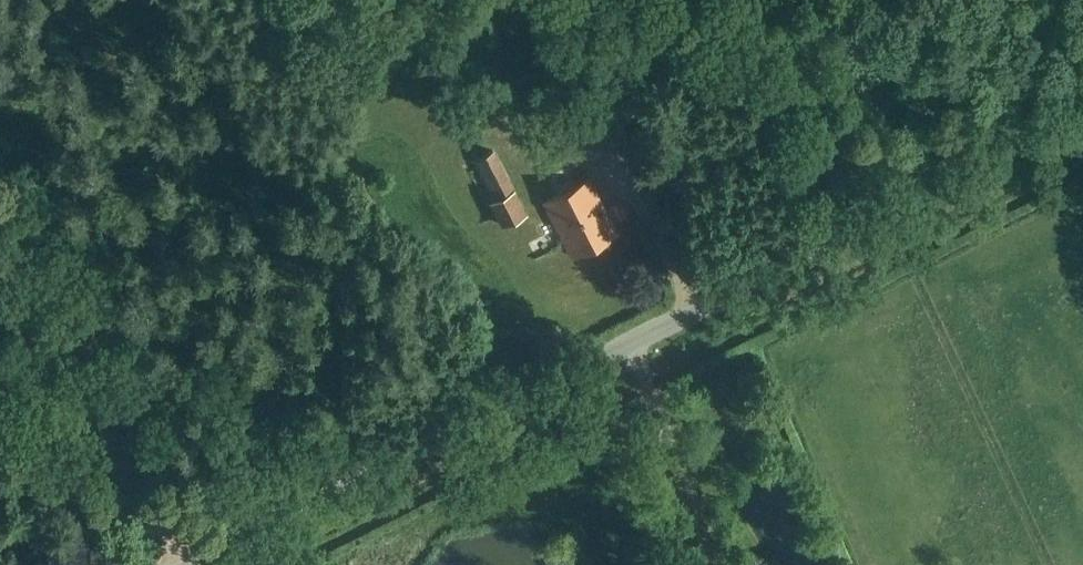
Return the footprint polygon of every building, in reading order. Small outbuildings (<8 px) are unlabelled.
[(527,216),(514,191),(503,171),(494,151),(473,162),(483,182),(482,183),(492,203),(502,226),(527,216)] [(590,180),(544,203),(571,257),(617,234),(610,221),(616,219),(616,220),(626,215),(620,203),(610,208),(611,210),(606,213),(590,180)]
